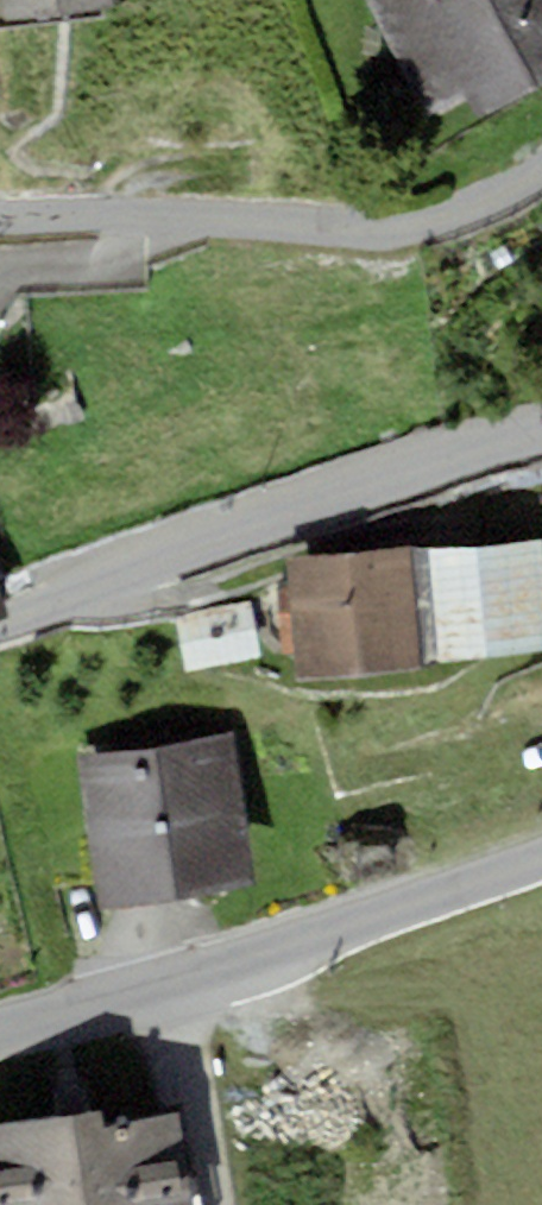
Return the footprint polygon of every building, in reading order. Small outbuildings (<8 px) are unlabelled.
[(4,19),(118,4),(117,0),(1,0),(4,19)] [(429,113),(467,92),(479,114),(541,79),(541,0),(366,0),(429,113)] [(430,549),(440,661),(541,652),(541,539),(430,549)] [(418,542),(284,555),(287,584),(269,592),(274,644),(292,642),(296,675),(429,662),(419,550),(418,542)] [(440,661),(430,549),(419,550),(429,662),(440,661)] [(9,612),(0,583),(0,615),(9,612)] [(261,654),(249,602),(176,619),(188,671),(261,654)] [(234,732),(79,758),(104,909),(259,884),(234,732)] [(0,1122),(0,1204),(196,1204),(181,1113),(107,1124),(104,1106),(0,1122)]
